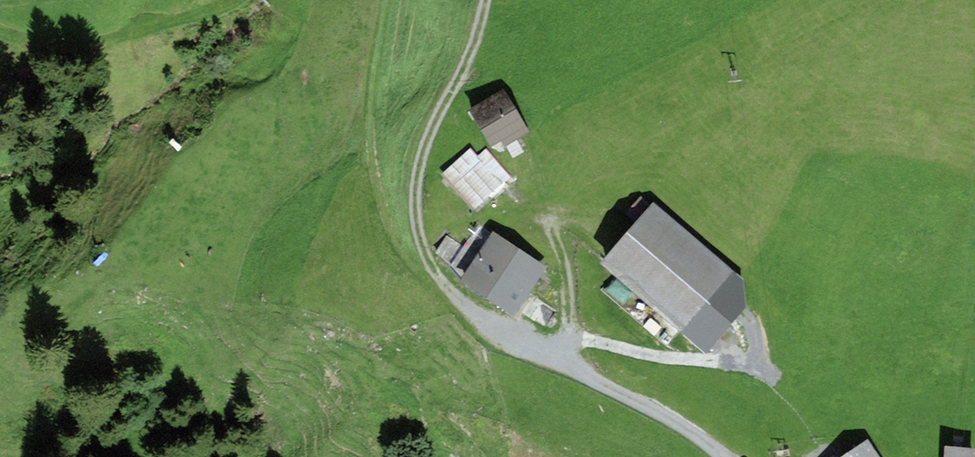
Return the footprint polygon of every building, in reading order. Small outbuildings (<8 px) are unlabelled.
[(502,92),(471,110),(491,143),(501,137),(505,145),(516,139),(526,133),(502,92)] [(477,158),(469,149),(444,173),(476,209),(510,178),(485,151),(477,158)] [(732,277),(651,204),(598,262),(679,335),(732,277)] [(494,241),(496,242),(498,238),(479,225),(464,247),(453,264),(451,267),(469,279),(494,241)] [(453,264),(464,247),(447,236),(436,253),(453,264)] [(496,242),(494,241),(469,279),(469,280),(487,292),(512,308),(537,269),(496,242)] [(741,285),(732,277),(679,335),(705,354),(748,306),(741,285)] [(944,443),(943,456),(974,456),(974,446),(960,445),(944,443)] [(848,456),(875,456),(867,445),(848,456)]
